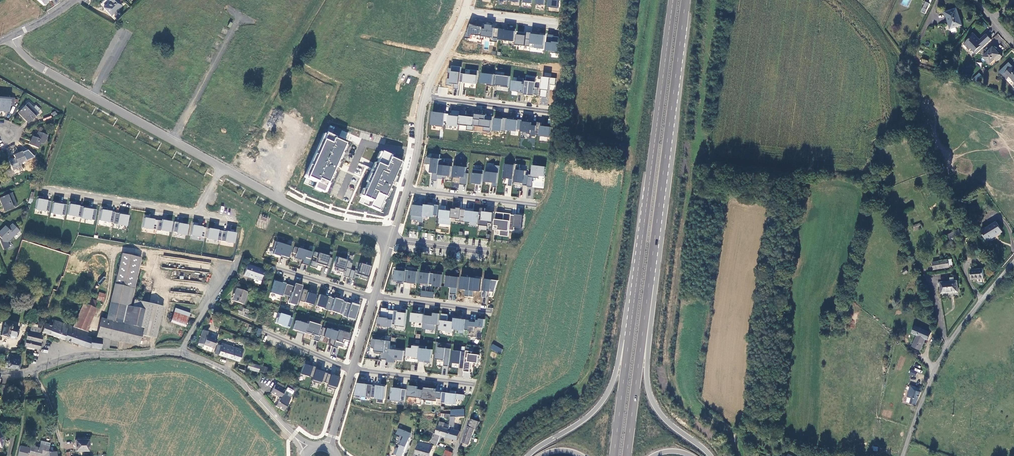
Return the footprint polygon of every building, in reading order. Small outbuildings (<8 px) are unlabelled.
[(122,6),(116,0),(111,0),(109,2),(110,3),(104,8),(111,16),(122,6)] [(549,8),(549,7),(558,8),(558,9),(559,9),(560,0),(550,0),(549,7),(549,8)] [(920,12),(925,14),(930,3),(925,1),(920,12)] [(958,12),(946,16),(952,32),(963,28),(958,12)] [(477,26),(471,24),(466,38),(472,39),(473,35),(478,36),(478,39),(482,40),(483,38),(484,27),(477,26)] [(490,25),(484,25),(484,27),(483,38),(483,37),(491,38),(491,42),(498,43),(499,40),(500,29),(489,28),(490,25)] [(509,31),(504,30),(504,29),(500,29),(499,40),(515,42),(516,29),(509,28),(509,31)] [(532,33),(527,32),(527,36),(525,35),(525,34),(518,33),(517,45),(530,47),(531,44),(532,33)] [(537,33),(532,33),(531,44),(535,44),(535,48),(544,49),(545,36),(536,34),(537,33)] [(974,34),(969,39),(970,40),(965,46),(970,52),(972,50),(977,55),(992,41),(987,35),(980,42),(978,41),(979,40),(974,34)] [(552,51),(552,53),(560,54),(562,37),(556,37),(556,40),(554,39),(554,35),(548,35),(546,50),(552,51)] [(989,66),(995,61),(997,63),(1002,58),(995,49),(983,59),(989,66)] [(1010,63),(998,73),(1002,77),(1007,72),(1010,76),(1009,77),(1010,79),(1012,78),(1013,81),(1013,67),(1013,68),(1010,63)] [(455,82),(454,89),(459,90),(460,82),(461,74),(462,67),(453,66),(452,69),(449,68),(448,73),(452,74),(452,79),(448,79),(447,86),(453,86),(453,82),(455,82)] [(471,75),(461,74),(460,82),(464,83),(465,81),(467,82),(467,83),(477,84),(478,71),(471,70),(471,75)] [(979,72),(972,79),(976,82),(982,76),(979,72)] [(490,74),(482,73),(481,83),(487,84),(487,86),(493,86),(494,75),(494,74),(490,73),(490,74)] [(511,77),(494,75),(493,86),(497,87),(498,85),(502,85),(501,87),(509,88),(511,77)] [(527,76),(526,85),(525,93),(525,95),(529,95),(529,94),(538,95),(539,88),(536,88),(537,78),(527,77),(527,76)] [(557,78),(543,77),(541,97),(547,98),(548,87),(550,88),(551,85),(556,86),(557,78)] [(518,92),(518,93),(518,92),(520,92),(520,93),(525,93),(526,85),(524,84),(524,79),(518,78),(518,81),(513,81),(512,91),(518,92)] [(0,97),(0,111),(9,112),(10,105),(14,106),(14,99),(0,97)] [(18,113),(28,124),(41,111),(35,106),(33,108),(28,103),(18,113)] [(436,125),(436,126),(444,127),(444,125),(446,114),(446,111),(442,111),(441,113),(433,112),(432,125),(436,125)] [(446,114),(444,125),(459,127),(461,112),(453,111),(452,116),(450,116),(450,114),(446,114)] [(468,126),(467,130),(474,131),(474,126),(476,116),(471,116),(471,117),(466,116),(467,111),(461,111),(461,112),(459,127),(459,129),(460,125),(468,126)] [(493,117),(486,116),(487,114),(486,114),(486,115),(483,115),(483,114),(483,113),(476,112),(476,116),(474,126),(484,127),(484,131),(491,132),(493,117)] [(496,117),(494,131),(506,132),(507,130),(508,119),(503,118),(503,119),(500,119),(500,118),(496,117)] [(523,120),(518,120),(518,121),(514,120),(514,118),(508,118),(508,119),(507,130),(517,131),(517,130),(522,130),(523,120)] [(532,121),(532,123),(528,122),(528,121),(528,120),(523,120),(522,130),(522,132),(531,133),(531,136),(536,137),(536,135),(538,123),(538,122),(532,121)] [(538,123),(536,135),(540,136),(545,136),(545,137),(551,138),(552,127),(545,127),(545,126),(542,126),(542,123),(538,123)] [(345,139),(348,133),(342,130),(339,136),(345,139)] [(29,145),(38,148),(40,143),(43,144),(47,136),(38,132),(35,138),(32,136),(29,145)] [(324,132),(304,178),(305,178),(303,183),(323,193),(346,143),(324,132)] [(31,154),(27,150),(22,152),(21,152),(13,155),(14,158),(9,161),(13,171),(22,167),(20,163),(25,161),(24,157),(31,154)] [(380,151),(360,197),(361,197),(359,202),(379,211),(402,162),(380,151)] [(427,158),(426,164),(432,165),(431,173),(433,173),(432,181),(438,181),(438,179),(438,177),(440,159),(441,155),(433,154),(432,158),(427,158)] [(445,162),(445,159),(440,159),(438,177),(438,179),(443,179),(443,177),(446,178),(446,176),(451,177),(452,167),(449,166),(449,162),(445,162)] [(515,165),(505,164),(503,178),(509,179),(508,186),(512,186),(514,175),(515,165)] [(520,170),(521,165),(515,164),(515,165),(514,175),(516,175),(515,184),(521,185),(521,183),(523,183),(523,186),(528,186),(529,176),(527,175),(527,171),(520,170)] [(494,168),(487,167),(485,181),(493,182),(492,187),(497,188),(500,166),(494,165),(494,168)] [(460,185),(467,186),(469,174),(466,173),(467,167),(455,166),(453,177),(460,178),(460,177),(461,177),(460,185)] [(528,187),(532,187),(533,178),(539,179),(540,176),(545,177),(544,178),(545,178),(546,167),(534,166),(533,175),(529,174),(529,176),(528,186),(528,187)] [(472,184),(478,184),(478,185),(482,186),(484,171),(474,169),(472,184)] [(17,206),(11,193),(0,198),(0,201),(5,211),(17,206)] [(43,197),(38,197),(35,210),(49,212),(51,202),(42,200),(43,197)] [(63,204),(63,203),(53,202),(51,214),(65,216),(67,205),(63,204)] [(83,207),(74,206),(75,203),(70,202),(67,215),(81,218),(83,207)] [(418,220),(418,222),(423,223),(424,215),(425,206),(418,206),(418,203),(414,203),(413,206),(412,220),(418,220)] [(438,216),(439,205),(430,204),(430,206),(425,205),(425,206),(424,215),(429,216),(434,217),(434,216),(438,216)] [(439,224),(451,225),(452,211),(448,210),(448,211),(446,211),(446,206),(441,206),(439,224)] [(457,219),(456,221),(465,222),(465,221),(466,210),(460,209),(460,207),(453,206),(452,211),(452,218),(457,219)] [(81,218),(95,221),(96,210),(92,209),(93,208),(83,207),(81,218)] [(107,208),(102,207),(99,221),(113,223),(115,213),(115,212),(106,211),(107,208)] [(485,212),(486,208),(481,208),(480,212),(480,215),(483,215),(482,220),(479,219),(479,223),(479,225),(488,226),(489,223),(493,224),(494,212),(490,211),(490,213),(485,212)] [(471,209),(467,209),(466,210),(465,221),(479,223),(479,219),(480,215),(480,212),(470,211),(471,209)] [(511,215),(512,214),(511,214),(510,222),(504,221),(505,213),(497,212),(495,228),(502,229),(502,235),(509,236),(508,237),(509,237),(510,230),(511,215)] [(113,224),(127,226),(129,214),(119,213),(119,214),(115,213),(113,223),(113,224)] [(270,218),(260,214),(256,226),(266,230),(270,218)] [(149,219),(150,216),(145,215),(143,228),(156,230),(158,220),(149,219)] [(524,216),(516,215),(516,216),(511,215),(510,230),(515,231),(515,227),(522,228),(524,216)] [(161,231),(161,230),(170,232),(172,222),(162,220),(162,221),(158,220),(156,230),(161,231)] [(176,233),(186,235),(188,225),(183,224),(178,223),(178,222),(174,222),(172,232),(176,232),(176,233)] [(197,226),(198,223),(193,222),(191,235),(204,237),(206,228),(197,226)] [(912,226),(914,231),(922,227),(920,222),(912,226)] [(982,231),(987,240),(1002,232),(996,223),(982,231)] [(12,224),(8,229),(5,226),(0,231),(0,238),(1,238),(0,239),(0,241),(4,251),(10,249),(9,245),(14,240),(21,233),(12,224)] [(207,238),(220,241),(222,231),(208,228),(207,238)] [(500,236),(508,237),(509,236),(502,235),(502,229),(495,228),(495,230),(501,230),(500,236)] [(220,241),(234,243),(236,232),(230,231),(230,232),(226,231),(222,231),(220,241)] [(958,231),(947,236),(949,241),(961,236),(958,231)] [(277,242),(274,254),(281,257),(281,255),(289,258),(292,247),(277,242)] [(303,260),(302,264),(308,266),(312,253),(294,247),(292,253),(296,254),(294,259),(300,260),(300,259),(303,260)] [(329,256),(314,252),(313,257),(316,258),(315,262),(312,261),(310,267),(316,269),(317,266),(322,267),(322,265),(329,267),(332,258),(328,257),(329,256)] [(110,340),(119,342),(127,306),(128,300),(138,258),(122,254),(107,319),(102,318),(97,339),(101,340),(102,338),(110,340)] [(345,271),(343,277),(348,278),(350,270),(352,263),(349,263),(350,261),(336,257),(334,266),(338,268),(337,271),(342,273),(343,270),(345,271)] [(931,262),(931,270),(948,269),(948,261),(931,262)] [(371,264),(366,263),(366,265),(360,263),(356,274),(361,276),(360,278),(366,280),(371,264)] [(263,270),(247,265),(243,275),(259,281),(263,270)] [(393,275),(393,280),(397,280),(397,282),(400,283),(400,284),(404,284),(405,283),(406,270),(406,269),(397,267),(396,275),(393,275)] [(983,279),(983,268),(970,269),(971,279),(983,279)] [(414,269),(414,271),(406,270),(405,283),(409,283),(409,282),(417,283),(417,284),(419,269),(414,269)] [(425,284),(425,286),(429,286),(429,285),(431,273),(431,272),(421,271),(420,283),(425,284)] [(444,273),(439,272),(439,274),(431,273),(429,285),(434,285),(433,286),(434,286),(434,285),(442,286),(441,287),(442,287),(444,273)] [(450,294),(457,295),(458,289),(459,277),(446,276),(445,281),(446,281),(446,287),(451,287),(450,294)] [(459,277),(458,289),(465,290),(464,296),(468,296),(470,277),(459,276),(459,277)] [(470,277),(468,296),(473,297),(473,291),(479,291),(480,279),(470,277)] [(495,292),(498,281),(484,279),(482,297),(487,298),(488,290),(490,290),(489,292),(495,292)] [(282,295),(286,284),(274,281),(270,292),(282,296),(282,295)] [(940,295),(957,294),(956,282),(936,284),(937,289),(940,289),(940,295)] [(295,306),(301,286),(294,284),(293,286),(286,284),(282,295),(290,297),(288,303),(295,306)] [(243,304),(247,293),(236,289),(232,300),(243,304)] [(312,307),(316,293),(311,291),(310,294),(309,293),(309,291),(303,290),(299,301),(308,304),(308,305),(312,307)] [(331,297),(327,296),(327,297),(319,295),(316,306),(323,309),(327,310),(331,298),(331,297)] [(84,331),(86,326),(97,301),(86,297),(73,327),(84,331)] [(346,303),(331,298),(327,310),(342,315),(346,303)] [(128,300),(127,306),(146,311),(142,328),(140,336),(154,340),(161,307),(128,300)] [(354,302),(353,305),(346,303),(342,315),(342,316),(354,320),(359,303),(354,302)] [(127,306),(119,342),(136,346),(140,336),(142,328),(146,311),(127,306)] [(236,310),(235,313),(242,317),(245,309),(242,308),(241,312),(236,310)] [(379,319),(378,326),(393,328),(393,325),(395,311),(388,310),(388,309),(382,308),(381,319),(379,319)] [(250,311),(245,309),(242,317),(255,322),(258,315),(255,314),(254,317),(248,315),(250,311)] [(399,312),(399,311),(395,311),(393,325),(395,325),(395,326),(400,327),(400,326),(405,326),(405,328),(407,310),(402,309),(402,312),(401,313),(399,312)] [(418,311),(413,311),(411,322),(423,323),(424,315),(424,314),(418,314),(418,311)] [(188,317),(174,312),(171,321),(185,326),(188,317)] [(285,315),(278,313),(275,323),(279,324),(279,325),(281,325),(281,326),(289,329),(292,318),(285,315)] [(429,317),(429,316),(424,315),(423,323),(423,329),(435,331),(436,325),(438,325),(440,314),(432,313),(431,316),(431,317),(429,317)] [(446,330),(446,332),(453,333),(453,329),(454,321),(450,321),(450,322),(447,322),(448,315),(442,314),(440,330),(446,330)] [(462,319),(462,318),(455,317),(454,321),(453,329),(459,330),(459,333),(465,334),(465,330),(469,331),(470,322),(470,320),(462,319)] [(477,320),(477,323),(470,322),(469,331),(468,336),(477,337),(478,332),(482,333),(482,328),(484,328),(485,320),(480,319),(480,320),(477,320)] [(42,332),(84,347),(87,337),(88,333),(84,331),(73,327),(71,326),(54,320),(53,323),(52,326),(47,325),(45,324),(42,332)] [(295,321),(292,330),(300,332),(299,333),(304,335),(304,333),(307,323),(300,321),(300,322),(295,321)] [(319,329),(320,325),(308,322),(307,323),(304,333),(310,335),(311,334),(314,335),(312,340),(318,342),(321,330),(319,329)] [(15,340),(18,327),(3,323),(0,336),(15,340)] [(928,340),(931,332),(915,325),(912,332),(917,335),(911,347),(919,352),(925,339),(928,340)] [(29,333),(39,335),(41,328),(31,326),(29,333)] [(338,330),(333,329),(333,331),(322,328),(320,336),(330,339),(328,345),(333,347),(338,330)] [(203,345),(214,349),(217,340),(210,338),(211,336),(207,334),(208,332),(202,330),(197,345),(202,347),(203,345)] [(337,346),(342,348),(344,340),(347,341),(350,334),(338,330),(333,347),(332,347),(336,348),(337,346)] [(25,340),(40,344),(42,336),(39,335),(29,333),(27,332),(25,340)] [(109,349),(110,340),(102,338),(101,340),(97,339),(92,338),(90,348),(101,349),(101,348),(109,349)] [(381,351),(383,351),(382,360),(388,360),(390,349),(391,341),(373,339),(372,348),(376,348),(375,353),(381,354),(381,351)] [(24,346),(39,349),(40,344),(25,340),(24,346)] [(226,358),(238,362),(242,350),(221,344),(221,345),(217,345),(214,353),(218,355),(226,358)] [(408,348),(407,356),(412,357),(412,359),(419,360),(421,346),(414,345),(413,349),(408,348)] [(427,349),(427,347),(421,346),(419,360),(419,362),(423,362),(423,360),(425,360),(425,363),(431,363),(433,350),(427,349)] [(438,347),(436,359),(445,361),(444,366),(449,367),(451,349),(438,347)] [(388,362),(395,363),(396,359),(402,360),(403,356),(404,356),(405,351),(390,349),(388,360),(388,362)] [(465,360),(466,352),(454,351),(452,363),(453,362),(461,363),(461,364),(461,359),(465,360)] [(464,372),(470,372),(471,362),(479,363),(480,355),(472,354),(472,352),(466,351),(466,352),(465,360),(464,372)] [(7,368),(19,370),(21,359),(9,357),(7,368)] [(310,362),(305,361),(300,375),(312,378),(316,368),(316,367),(311,366),(311,367),(309,366),(310,362)] [(259,367),(250,364),(250,365),(247,364),(245,369),(257,373),(259,367)] [(321,370),(316,368),(312,378),(311,382),(320,384),(321,382),(324,383),(327,374),(327,373),(323,372),(320,371),(321,370)] [(334,376),(327,374),(324,383),(328,384),(327,387),(335,389),(339,376),(334,374),(334,376)] [(361,398),(361,396),(371,397),(371,398),(372,398),(372,397),(373,387),(373,385),(365,384),(365,383),(360,381),(355,397),(361,398)] [(274,385),(270,393),(280,398),(275,406),(283,411),(290,398),(282,394),(284,390),(274,385)] [(377,385),(377,387),(373,387),(372,397),(385,399),(386,386),(381,385),(381,386),(377,385)] [(424,390),(420,390),(417,390),(418,387),(410,386),(408,397),(415,398),(417,400),(417,404),(423,405),(423,400),(424,390)] [(407,389),(399,388),(399,387),(393,387),(391,401),(392,401),(392,400),(405,401),(405,402),(407,389)] [(423,400),(438,401),(438,399),(442,399),(442,402),(443,392),(436,392),(436,389),(425,388),(424,390),(423,400)] [(909,405),(916,407),(922,392),(911,388),(907,398),(911,400),(909,405)] [(442,403),(446,403),(446,404),(451,405),(451,404),(457,405),(457,399),(464,400),(465,395),(456,394),(456,392),(452,391),(452,394),(443,392),(442,402),(442,403)] [(465,417),(465,413),(452,414),(451,420),(450,425),(450,428),(449,428),(446,438),(458,440),(461,432),(454,430),(456,417),(465,417)] [(469,426),(468,426),(463,442),(469,445),(475,429),(477,430),(480,422),(471,419),(469,426)] [(441,436),(446,438),(449,428),(445,427),(445,424),(446,423),(441,422),(440,426),(439,426),(437,432),(435,431),(432,439),(431,443),(438,445),(440,439),(441,436)] [(399,428),(397,434),(404,437),(400,449),(396,447),(394,454),(400,455),(403,455),(410,438),(411,433),(399,428)] [(75,451),(89,451),(88,440),(77,440),(75,440),(75,451)] [(420,442),(416,454),(423,455),(431,455),(434,446),(420,442)] [(43,455),(57,455),(56,451),(51,452),(49,452),(49,447),(40,445),(39,449),(31,446),(28,455),(40,455),(41,455),(43,455)] [(17,455),(26,455),(28,448),(20,446),(17,455)]
